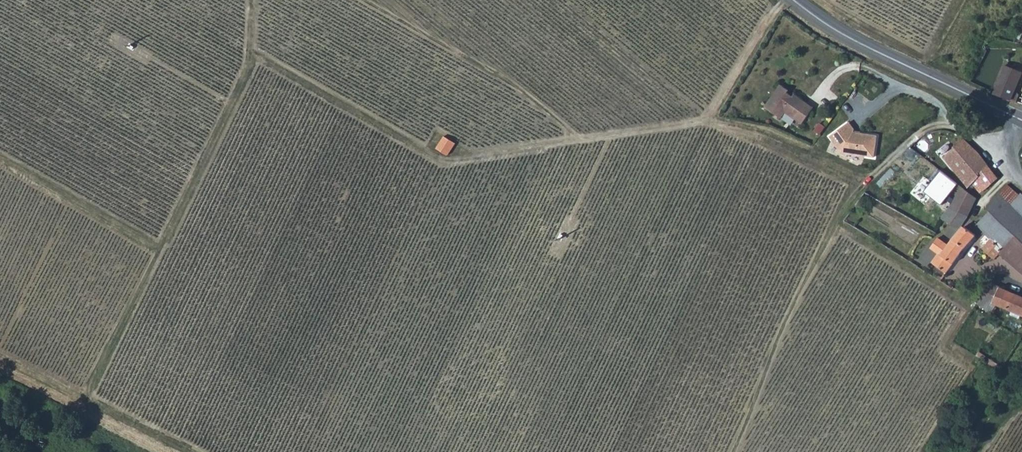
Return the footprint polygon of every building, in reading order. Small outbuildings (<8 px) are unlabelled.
[(1021,73),(1005,65),(993,92),(993,93),(1009,101),(1021,73)] [(781,85),(765,108),(782,120),(786,114),(803,125),(815,108),(781,85)] [(855,131),(847,122),(829,136),(841,154),(874,159),(877,135),(855,131)] [(439,149),(451,155),(458,142),(446,135),(439,149)] [(968,187),(972,183),(980,192),(997,177),(982,155),(962,137),(953,147),(954,149),(943,158),(968,187)] [(940,171),(924,189),(942,203),(956,184),(940,171)] [(1007,184),(999,193),(1011,204),(1020,195),(1007,184)] [(960,186),(951,207),(966,216),(969,212),(970,209),(976,198),(960,186)] [(988,212),(997,219),(1011,204),(999,193),(984,208),(988,212)] [(1021,215),(1021,193),(1020,195),(1011,204),(1021,215)] [(1008,241),(1021,228),(1021,215),(1011,204),(997,219),(988,212),(983,216),(1008,241)] [(960,226),(966,216),(951,207),(949,206),(941,219),(957,228),(960,226)] [(997,254),(1001,250),(1008,241),(983,216),(973,226),(980,234),(982,232),(989,240),(981,249),(991,259),(997,254)] [(962,227),(952,241),(962,248),(973,235),(962,227)] [(1008,241),(1008,242),(1009,241),(1021,252),(1021,228),(1008,241)] [(962,248),(952,241),(948,246),(936,239),(929,249),(938,255),(932,263),(937,266),(934,270),(942,276),(962,248)] [(1009,241),(1008,242),(1001,250),(997,254),(1021,276),(1021,252),(1009,241)] [(1021,317),(1021,297),(989,282),(977,304),(990,313),(994,305),(1021,317)]
